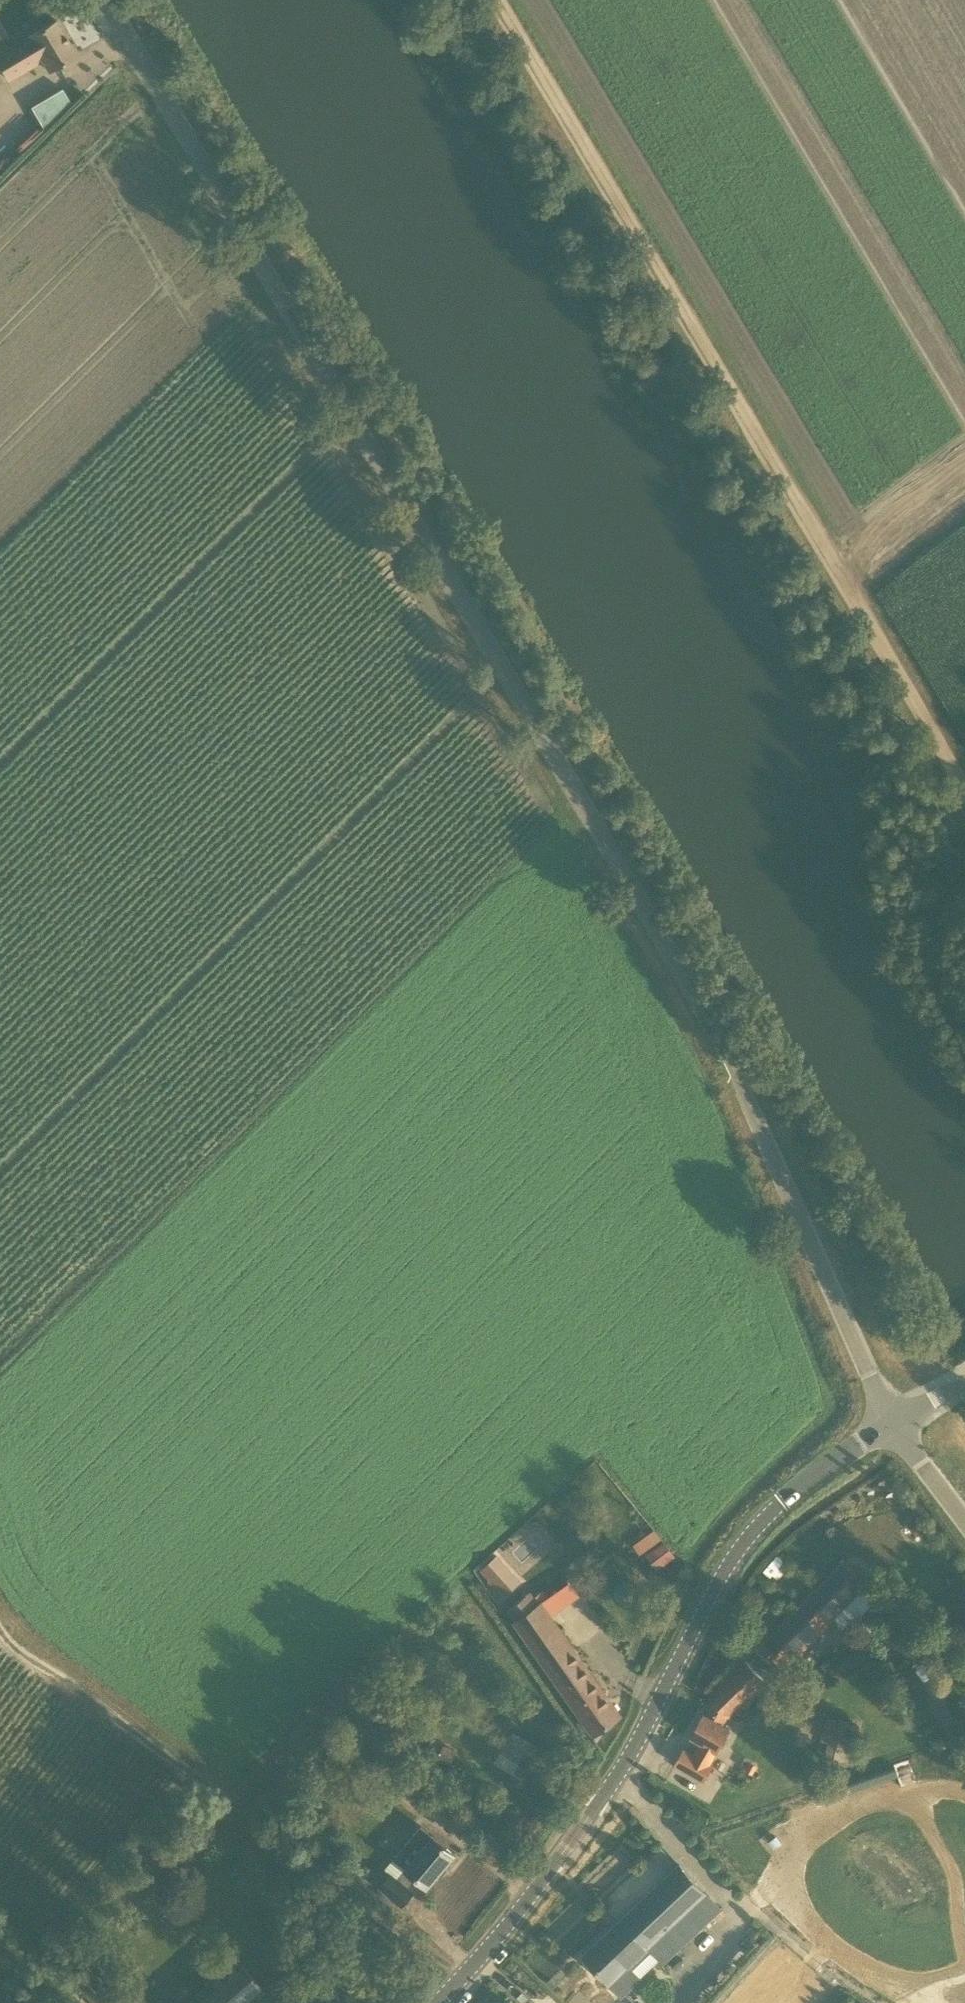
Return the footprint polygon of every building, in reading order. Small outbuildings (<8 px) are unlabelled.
[(0,53),(0,66),(8,80),(42,60),(48,71),(76,54),(56,20),(0,53)] [(62,88),(51,95),(61,111),(70,102),(62,88)] [(922,1534),(926,1526),(921,1520),(913,1521),(910,1528),(915,1535),(922,1534)] [(664,1540),(646,1555),(658,1570),(676,1555),(664,1540)] [(495,1572),(505,1563),(497,1555),(481,1570),(497,1588),(505,1596),(512,1590),(495,1572)] [(773,1558),(765,1573),(778,1580),(786,1564),(773,1558)] [(783,1669),(855,1596),(869,1582),(846,1559),(760,1646),(783,1669)] [(504,1606),(594,1735),(621,1715),(530,1588),(504,1606)] [(709,1698),(714,1703),(727,1716),(728,1717),(765,1679),(746,1661),(709,1698)] [(727,1716),(714,1703),(707,1716),(703,1714),(690,1736),(702,1743),(694,1756),(683,1749),(674,1763),(702,1779),(730,1729),(722,1724),(727,1716)] [(828,1717),(821,1741),(854,1750),(861,1726),(828,1717)] [(511,1732),(501,1750),(528,1766),(538,1748),(511,1732)] [(397,1879),(391,1873),(380,1886),(402,1905),(422,1882),(427,1886),(454,1853),(433,1836),(421,1825),(393,1858),(406,1869),(397,1879)] [(584,1954),(621,1995),(650,1968),(653,1972),(721,1908),(679,1864),(584,1954)] [(187,2002),(247,2002),(262,1989),(237,1960),(187,2002)]
